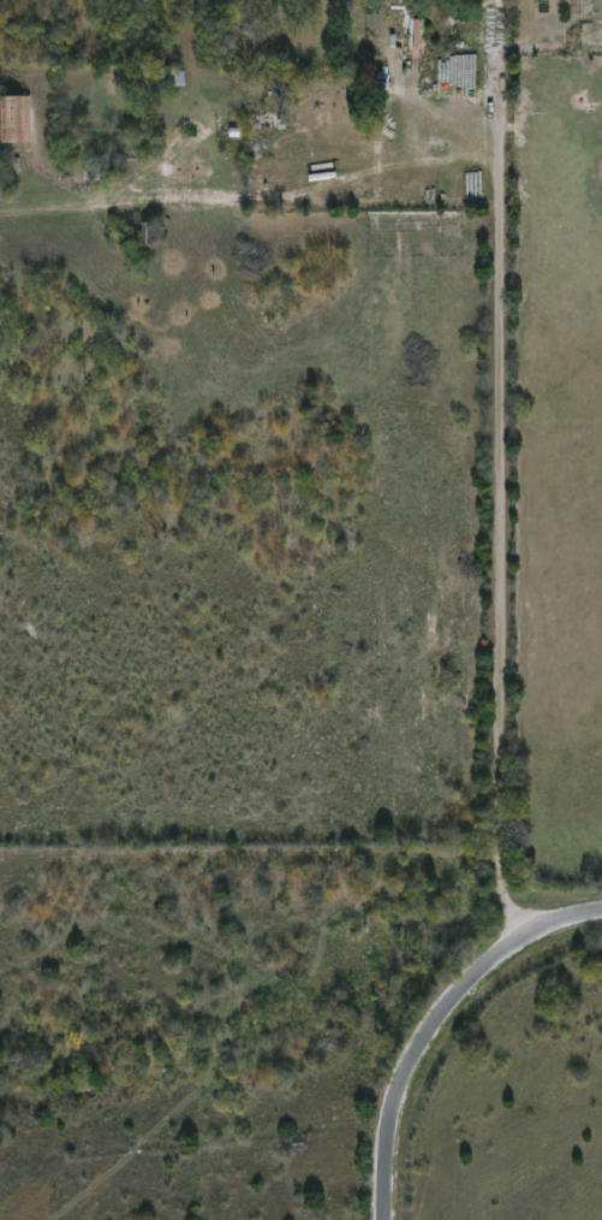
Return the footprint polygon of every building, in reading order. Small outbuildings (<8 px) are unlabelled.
[(428,67),(379,65),(381,17),(430,18),(428,67)] [(157,87),(157,71),(184,71),(184,87),(157,87)] [(31,144),(0,144),(0,97),(31,97),(31,144)]
